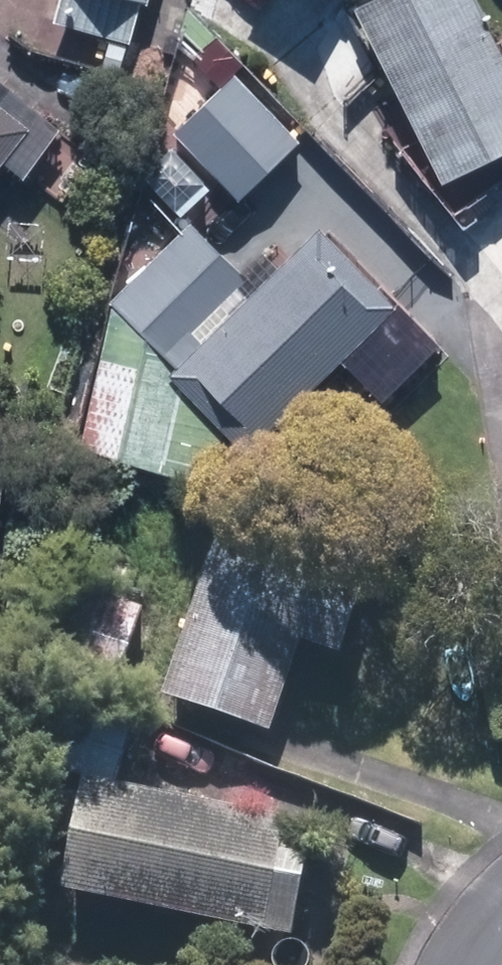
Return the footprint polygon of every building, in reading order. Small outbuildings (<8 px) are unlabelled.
[(139,0),(54,0),(48,23),(128,44),(139,0)] [(464,0),(363,0),(344,9),(430,183),(501,148),(501,78),(464,0)] [(233,77),(169,136),(230,203),(295,144),(233,77)] [(14,180),(52,131),(0,91),(0,169),(14,180)] [(198,488),(215,435),(234,454),(385,308),(309,231),(270,269),(263,262),(243,281),(187,224),(105,303),(75,448),(198,488)] [(259,738),(290,647),(330,661),(349,605),(202,556),(153,703),(259,738)] [(136,613),(57,588),(32,669),(111,693),(136,613)] [(128,727),(48,701),(27,766),(107,792),(128,727)] [(292,831),(70,789),(49,899),(271,941),(292,831)]
